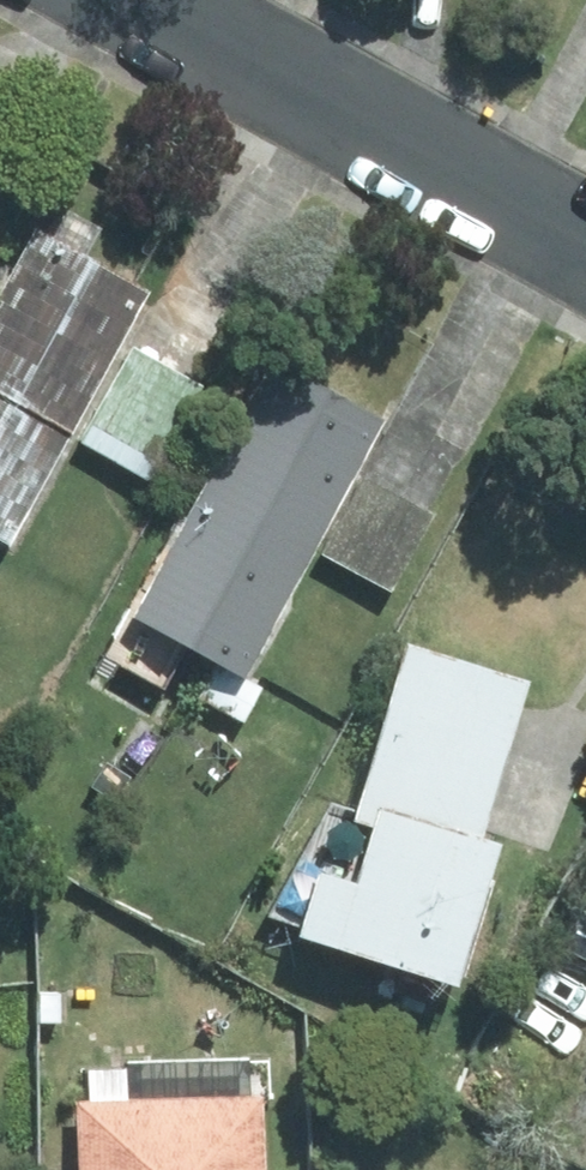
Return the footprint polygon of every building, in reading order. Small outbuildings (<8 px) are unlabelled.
[(149,293),(35,232),(0,297),(0,381),(79,423),(149,293)] [(202,387),(134,349),(82,443),(150,480),(202,387)] [(314,550),(383,419),(272,361),(202,490),(314,550)] [(11,544),(79,423),(0,381),(0,538),(11,544)] [(362,478),(322,554),(392,592),(434,514),(362,478)] [(219,664),(245,678),(314,550),(202,490),(111,658),(162,686),(184,645),(219,664)] [(334,806),(270,915),(302,925),(301,935),(458,984),(501,845),(483,840),(531,682),(410,645),(356,812),(334,806)] [(219,664),(199,697),(244,722),(263,688),(245,678),(219,664)] [(260,1094),(270,1094),(269,1058),(127,1062),(127,1070),(90,1071),(91,1103),(79,1103),(81,1169),(262,1169),(260,1094)]
